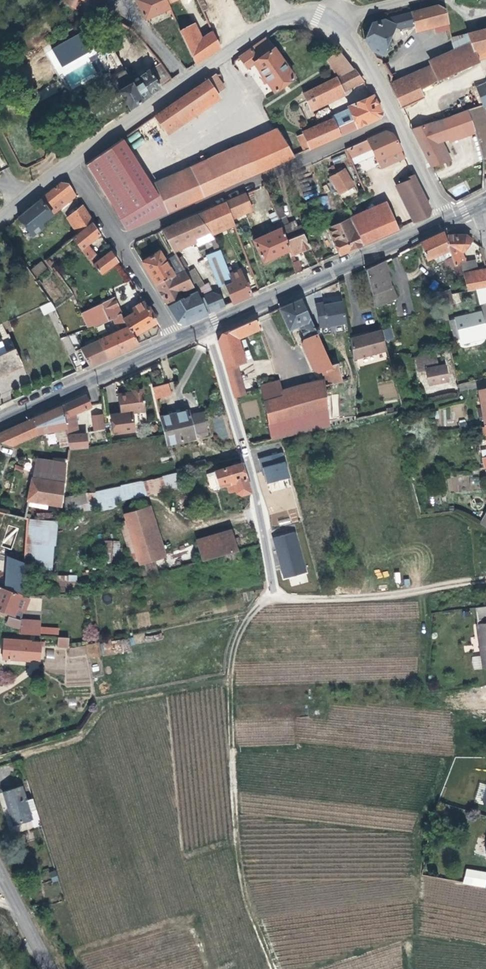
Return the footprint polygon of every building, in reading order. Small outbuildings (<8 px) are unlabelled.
[(78,9),(84,0),(64,0),(78,9)] [(166,0),(135,0),(144,20),(171,9),(168,4),(166,0)] [(444,15),(436,10),(370,25),(364,43),(369,52),(381,57),(393,28),(399,31),(414,27),(416,32),(446,24),(444,15)] [(196,45),(202,41),(194,25),(180,31),(195,64),(202,59),(196,45)] [(81,33),(51,47),(49,43),(41,47),(50,64),(52,63),(59,76),(94,60),(81,33)] [(219,47),(212,33),(202,41),(196,45),(202,59),(219,47)] [(466,39),(469,46),(476,64),(485,61),(485,34),(466,39)] [(453,52),(455,51),(469,46),(466,39),(451,42),(453,52)] [(291,79),(264,40),(238,59),(245,69),(251,65),(271,93),(291,79)] [(477,65),(476,64),(469,46),(455,51),(457,55),(428,68),(429,71),(424,73),(430,88),(436,83),(477,65)] [(107,75),(120,65),(109,49),(104,51),(102,49),(97,52),(99,55),(95,57),(107,75)] [(350,72),(336,52),(325,60),(329,69),(333,67),(338,78),(350,72)] [(161,88),(171,81),(160,63),(149,71),(161,88)] [(132,82),(120,65),(107,75),(129,110),(161,88),(149,71),(132,82)] [(333,67),(329,69),(334,80),(338,78),(333,67)] [(429,71),(428,68),(387,84),(400,111),(424,101),(420,95),(430,88),(424,73),(429,71)] [(360,85),(350,72),(334,80),(318,88),(303,95),(301,96),(307,110),(360,85)] [(208,79),(218,94),(226,88),(216,74),(208,79)] [(218,94),(208,79),(154,119),(164,133),(218,94)] [(315,82),(300,89),(303,95),(318,88),(315,82)] [(473,90),(482,110),(485,109),(485,84),(473,90)] [(222,98),(218,94),(164,133),(168,138),(222,98)] [(377,122),(380,115),(371,99),(346,110),(352,122),(354,128),(348,130),(350,134),(377,122)] [(485,160),(485,131),(480,111),(467,115),(474,139),(481,162),(485,160)] [(474,139),(467,115),(440,123),(447,142),(448,147),(474,139)] [(354,128),(352,122),(333,130),(335,134),(338,133),(340,138),(350,134),(348,130),(354,128)] [(335,134),(333,130),(330,123),(300,136),(301,138),(299,139),(303,147),(299,149),(302,155),(340,138),(338,133),(335,134)] [(447,142),(440,123),(410,132),(429,170),(445,165),(437,148),(439,146),(441,144),(447,142)] [(138,131),(127,138),(135,148),(145,141),(138,131)] [(154,185),(157,191),(207,169),(217,193),(292,159),(275,131),(154,185)] [(403,162),(391,138),(385,136),(343,154),(348,165),(371,154),(380,172),(403,162)] [(207,169),(157,191),(152,193),(122,141),(85,166),(126,233),(217,193),(207,169)] [(447,164),(439,146),(437,148),(445,165),(447,164)] [(371,154),(348,165),(351,171),(374,160),(371,154)] [(339,203),(352,196),(341,173),(328,181),(339,203)] [(413,181),(411,177),(398,184),(400,188),(413,181)] [(429,211),(413,181),(400,188),(398,188),(416,224),(426,220),(429,211)] [(72,191),(69,186),(60,184),(16,218),(32,237),(43,228),(41,225),(52,216),(50,213),(53,210),(51,208),(62,199),(72,191)] [(416,224),(398,188),(394,191),(412,226),(416,224)] [(75,196),(72,191),(62,199),(66,203),(75,196)] [(327,195),(320,197),(322,208),(329,206),(327,195)] [(251,215),(244,197),(224,206),(231,223),(251,215)] [(269,214),(270,220),(280,218),(281,224),(289,223),(286,205),(275,207),(276,212),(269,214)] [(360,248),(361,248),(395,233),(383,205),(346,222),(360,248)] [(174,249),(231,225),(231,223),(224,206),(161,234),(172,254),(176,252),(174,249)] [(71,218),(81,232),(92,223),(83,209),(71,218)] [(338,258),(360,248),(346,222),(326,231),(338,258)] [(101,237),(92,223),(81,232),(71,240),(99,276),(117,263),(111,253),(99,261),(88,246),(101,237)] [(285,253),(281,242),(278,232),(252,243),(261,264),(285,253)] [(307,251),(298,235),(281,242),(285,253),(287,259),(290,258),(307,251)] [(449,253),(444,239),(443,235),(419,246),(427,263),(449,253)] [(451,259),(454,270),(461,268),(464,278),(464,282),(469,280),(468,277),(467,277),(466,271),(468,270),(466,265),(469,264),(468,260),(466,261),(464,255),(471,243),(465,239),(444,239),(449,253),(451,259)] [(219,269),(225,285),(222,287),(229,305),(249,297),(239,273),(231,276),(229,270),(225,271),(217,251),(215,252),(218,261),(215,262),(218,270),(219,269)] [(215,262),(218,261),(215,252),(208,254),(222,287),(225,285),(219,269),(218,270),(215,262)] [(169,278),(170,279),(182,272),(175,258),(173,259),(179,271),(172,275),(165,264),(159,254),(141,264),(154,287),(169,278)] [(296,264),(292,266),(290,258),(287,259),(293,277),(299,275),(296,264)] [(172,275),(179,271),(173,259),(165,264),(172,275)] [(446,273),(454,270),(451,259),(445,261),(443,264),(446,273)] [(30,269),(36,278),(48,269),(41,260),(30,269)] [(372,296),(389,290),(382,265),(365,273),(372,296)] [(209,283),(203,285),(195,267),(189,270),(201,295),(212,290),(209,283)] [(461,268),(454,270),(458,279),(464,278),(461,268)] [(191,289),(182,272),(170,279),(169,278),(154,287),(176,325),(181,326),(222,308),(216,297),(211,295),(198,301),(195,296),(179,302),(177,295),(191,289)] [(485,272),(468,277),(469,280),(464,282),(468,295),(478,292),(482,291),(479,280),(480,278),(485,276),(485,274),(485,272)] [(132,293),(135,292),(129,283),(123,287),(124,289),(128,287),(132,293)] [(382,308),(398,305),(393,289),(389,290),(372,296),(371,296),(372,305),(381,303),(382,308)] [(485,304),(485,290),(482,291),(478,292),(481,305),(485,304)] [(461,306),(458,298),(451,300),(453,308),(461,306)] [(112,300),(100,306),(105,317),(107,323),(112,321),(120,318),(112,300)] [(51,312),(58,334),(63,332),(53,301),(39,305),(43,315),(51,312)] [(328,369),(300,301),(278,311),(288,333),(298,329),(303,342),(302,343),(301,346),(312,374),(316,375),(323,372),(328,384),(321,387),(322,389),(341,384),(333,368),(328,369)] [(131,311),(133,314),(122,321),(123,322),(127,329),(131,336),(152,324),(142,305),(131,311)] [(319,330),(345,325),(341,305),(330,307),(315,310),(319,330)] [(105,317),(100,306),(80,315),(85,327),(86,326),(84,320),(88,318),(88,316),(95,314),(98,320),(105,317)] [(105,317),(98,320),(95,314),(88,316),(88,318),(84,320),(86,326),(85,327),(86,330),(107,323),(105,317)] [(485,316),(453,324),(458,343),(462,343),(485,338),(485,321),(485,316)] [(123,322),(122,321),(120,318),(112,321),(115,326),(123,322)] [(262,333),(266,331),(262,318),(247,325),(250,334),(261,329),(262,333)] [(127,329),(123,322),(115,326),(118,333),(127,329)] [(247,325),(233,331),(236,340),(250,334),(247,325)] [(385,341),(393,340),(392,328),(384,329),(385,341)] [(100,338),(87,344),(96,365),(137,347),(131,336),(127,329),(118,333),(102,341),(100,338)] [(239,353),(233,331),(219,337),(217,345),(221,359),(239,353)] [(388,355),(382,332),(366,336),(348,341),(353,365),(388,355)] [(65,340),(73,355),(82,351),(74,336),(65,340)] [(67,359),(73,355),(65,340),(59,343),(67,359)] [(13,351),(0,357),(0,377),(20,368),(13,351)] [(243,366),(239,353),(221,359),(234,402),(240,400),(237,391),(235,391),(231,381),(234,380),(231,370),(243,366)] [(446,368),(439,369),(438,364),(425,368),(430,388),(449,383),(446,368)] [(245,398),(236,368),(231,370),(234,380),(231,381),(235,391),(237,391),(240,400),(245,398)] [(321,387),(328,384),(323,372),(317,374),(321,387)] [(474,381),(458,384),(460,391),(476,388),(474,381)] [(170,397),(166,387),(166,386),(151,391),(154,401),(170,397)] [(281,400),(277,386),(260,391),(264,405),(281,400)] [(267,427),(326,412),(322,389),(264,405),(267,427)] [(485,426),(485,391),(478,393),(485,426)] [(131,417),(143,415),(140,393),(128,395),(128,396),(116,398),(118,417),(108,418),(111,438),(132,435),(129,416),(131,415),(131,417)] [(85,397),(58,409),(66,439),(66,453),(84,450),(83,435),(76,436),(74,416),(89,409),(85,397)] [(66,439),(58,409),(0,435),(0,442),(10,445),(34,437),(60,432),(62,440),(66,439)] [(269,441),(328,428),(326,412),(267,427),(269,441)] [(166,446),(193,440),(187,414),(159,420),(166,446)] [(188,419),(193,440),(207,437),(203,415),(188,419)] [(93,433),(104,431),(101,416),(90,418),(93,433)] [(285,488),(283,481),(291,478),(282,451),(259,459),(270,492),(285,488)] [(63,467),(34,461),(33,470),(31,479),(62,485),(63,467)] [(241,496),(248,494),(240,465),(228,469),(227,465),(222,467),(223,470),(208,476),(212,491),(226,487),(227,492),(234,490),(235,493),(241,496)] [(31,479),(33,470),(14,466),(4,513),(23,518),(26,501),(58,507),(62,485),(31,479)] [(177,482),(175,473),(159,477),(161,485),(177,482)] [(162,493),(161,485),(159,477),(92,490),(95,501),(95,503),(103,501),(105,508),(115,506),(114,502),(162,493)] [(84,503),(95,501),(92,490),(82,493),(84,500),(84,503)] [(61,505),(84,500),(82,493),(62,497),(61,505)] [(166,556),(150,505),(143,507),(147,519),(127,525),(139,564),(166,556)] [(127,525),(147,519),(143,507),(117,515),(133,566),(139,564),(127,525)] [(57,520),(30,518),(27,568),(54,570),(57,520)] [(197,545),(232,535),(231,529),(196,539),(197,545)] [(296,531),(273,537),(283,579),(306,574),(296,531)] [(202,561),(237,552),(232,535),(197,545),(202,561)] [(119,562),(120,541),(106,540),(105,562),(119,562)] [(24,564),(5,557),(3,587),(22,593),(24,564)] [(77,583),(77,574),(58,575),(58,584),(77,583)] [(28,599),(22,597),(22,593),(3,587),(0,586),(0,613),(13,618),(16,610),(21,612),(23,613),(28,599)] [(13,618),(21,621),(23,613),(21,612),(16,610),(13,618)] [(21,621),(9,617),(6,625),(20,630),(21,621)] [(40,621),(21,621),(20,635),(40,635),(40,621)] [(68,637),(57,637),(58,646),(68,646),(68,637)] [(31,643),(0,639),(0,648),(1,648),(0,658),(0,659),(28,663),(28,662),(38,663),(41,646),(31,644),(31,643)] [(102,653),(129,653),(129,641),(103,641),(102,653)] [(15,817),(1,788),(0,788),(0,823),(15,817)] [(467,868),(465,880),(485,884),(485,871),(467,868)] [(49,872),(52,882),(58,880),(55,870),(49,872)]
